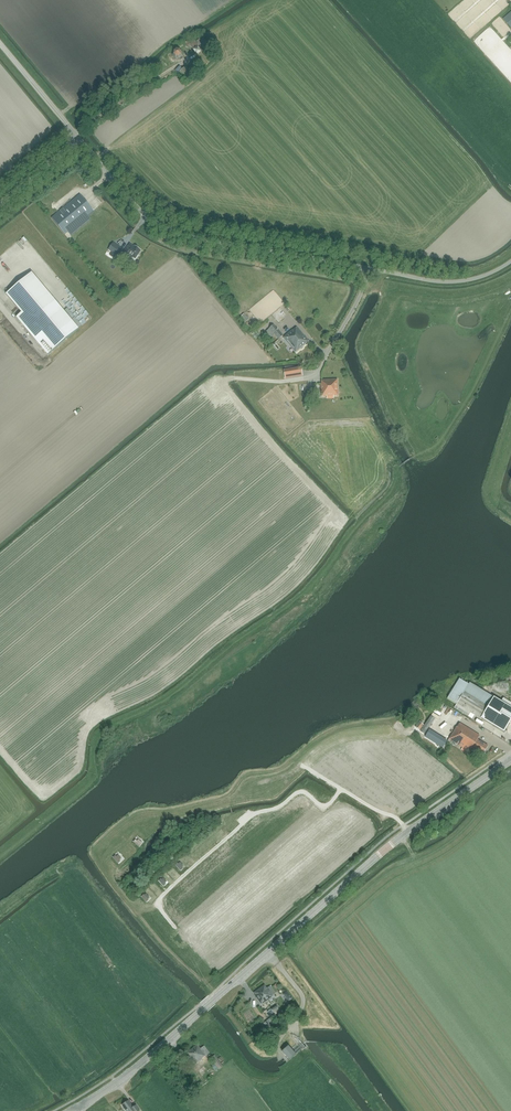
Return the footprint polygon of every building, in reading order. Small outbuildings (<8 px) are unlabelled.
[(503,19),(510,28),(510,12),(503,19)] [(192,38),(188,41),(191,46),(196,54),(201,52),(193,40),(192,38)] [(182,57),(182,53),(180,50),(176,49),(173,52),(172,55),(175,58),(179,59),(180,60),(182,59),(181,58),(182,57)] [(187,81),(192,76),(184,68),(180,73),(187,81)] [(93,211),(80,195),(63,208),(66,212),(63,215),(60,211),(51,218),(65,235),(93,211)] [(113,242),(108,250),(117,256),(122,249),(113,242)] [(135,259),(141,251),(134,246),(134,247),(130,244),(128,247),(127,247),(121,256),(127,260),(130,256),(135,259)] [(48,354),(78,329),(31,273),(6,294),(22,313),(16,317),(48,354)] [(71,303),(67,308),(74,314),(78,309),(71,303)] [(73,316),(70,318),(77,326),(80,324),(73,316)] [(282,336),(274,325),(267,330),(272,336),(274,334),(279,339),(282,336)] [(295,352),(308,341),(296,328),(293,331),(292,330),(283,338),(295,352)] [(322,397),(338,396),(337,380),(321,381),(322,397)] [(447,698),(457,704),(454,708),(473,720),(475,717),(480,720),(481,718),(504,732),(510,720),(510,708),(510,707),(510,703),(505,699),(503,703),(495,698),(476,687),(474,685),(470,683),(467,687),(457,681),(447,698)] [(435,719),(431,716),(420,731),(424,734),(435,719)] [(424,725),(419,721),(415,727),(420,730),(424,725)] [(456,728),(449,739),(463,747),(461,750),(467,754),(469,751),(469,752),(472,748),(482,754),(487,745),(477,739),(479,736),(459,723),(456,728)] [(447,741),(430,729),(425,736),(443,748),(447,741)] [(310,781),(305,787),(317,797),(322,792),(310,781)] [(268,998),(275,993),(270,985),(267,988),(265,985),(253,993),(261,1004),(269,999),(268,998)] [(287,992),(283,995),(288,1002),(292,1000),(287,992)] [(270,1018),(264,1023),(269,1030),(275,1024),(270,1018)] [(206,1056),(210,1053),(205,1045),(200,1049),(197,1045),(187,1053),(195,1064),(202,1059),(206,1056)] [(288,1046),(281,1051),(289,1060),(296,1054),(288,1046)] [(219,1069),(223,1066),(215,1056),(211,1059),(214,1063),(211,1065),(215,1071),(218,1069),(219,1069)] [(126,1110),(140,1110),(136,1105),(133,1107),(128,1100),(121,1105),(126,1110)]
